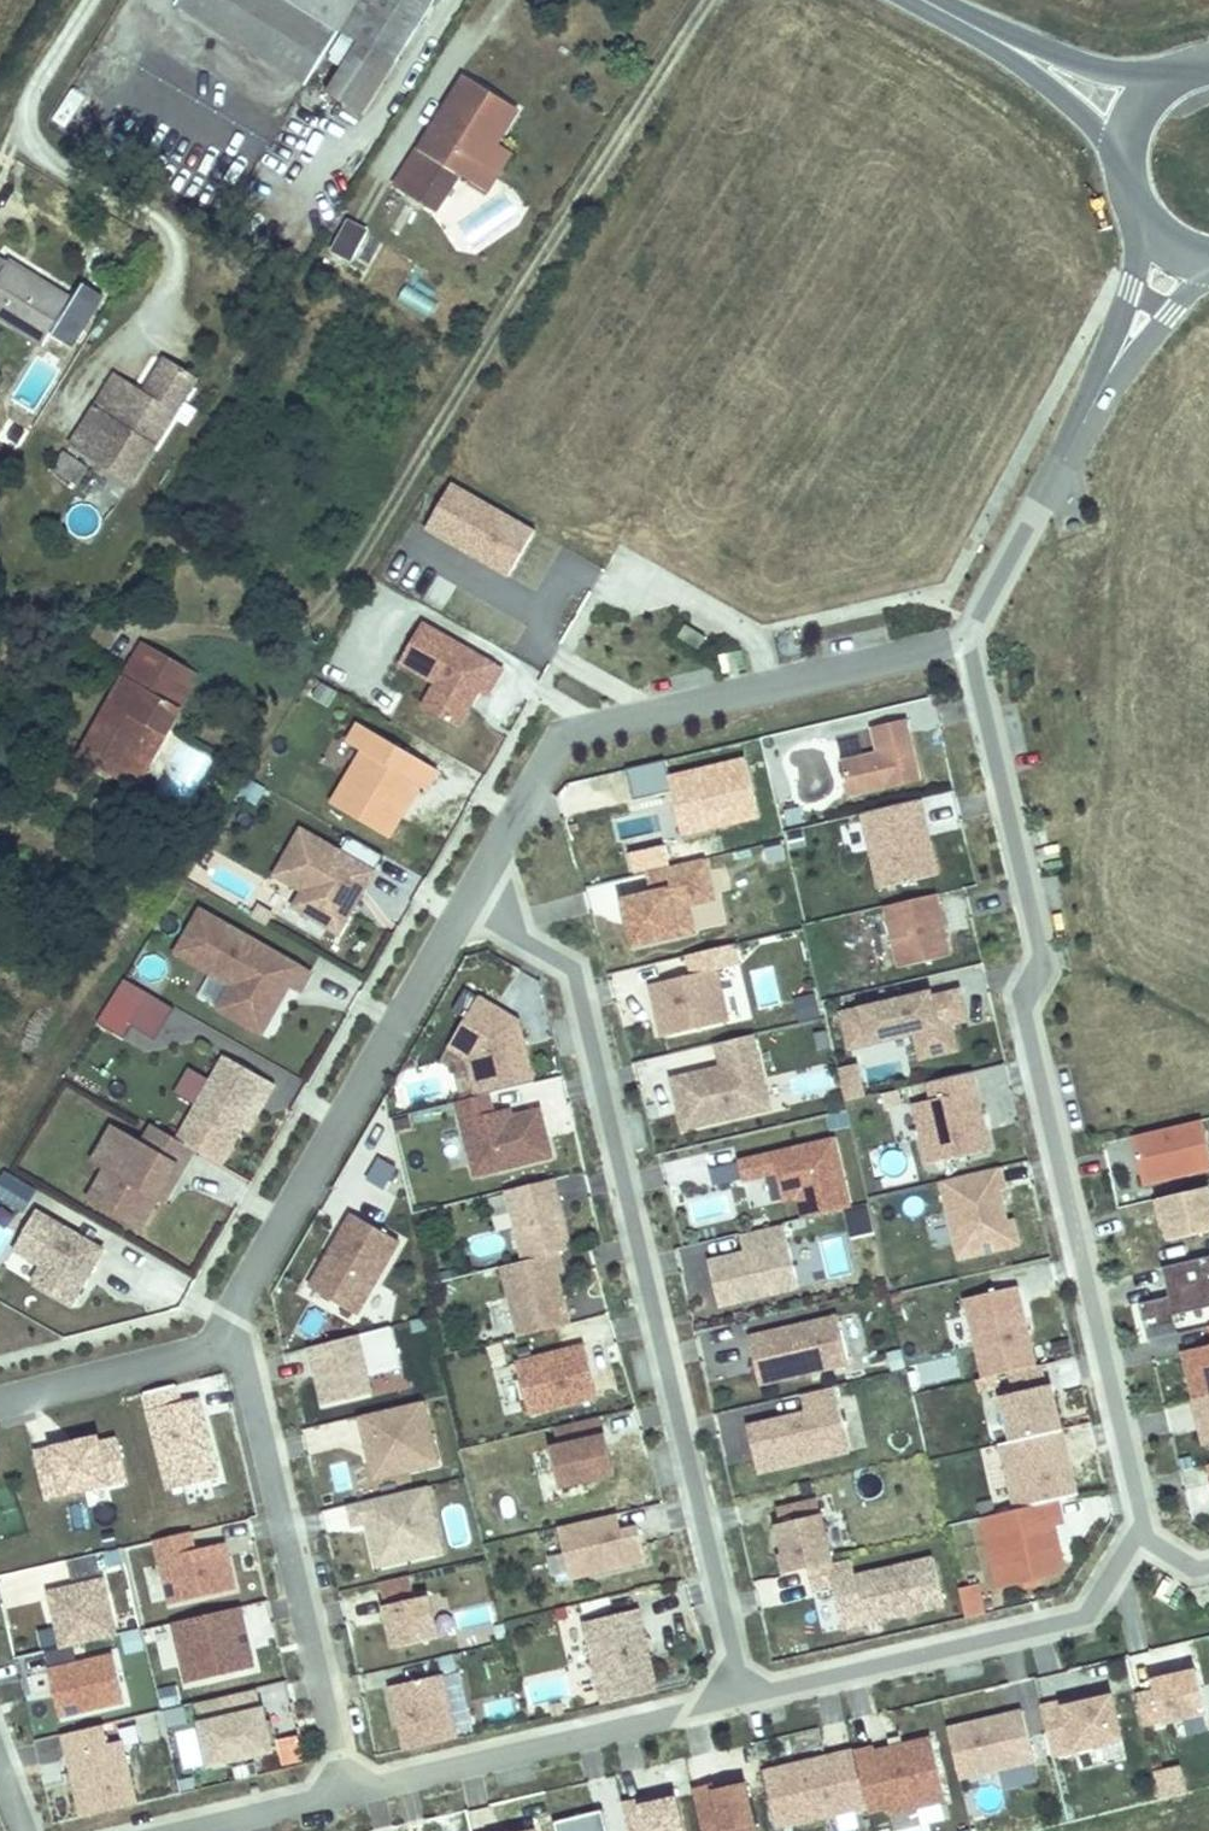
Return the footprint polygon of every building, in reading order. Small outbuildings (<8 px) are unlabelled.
[(303,86),(340,25),(298,0),(175,0),(170,7),(303,86)] [(340,25),(362,38),(328,95),(365,116),(433,0),(298,0),(340,25)] [(430,205),(447,177),(457,161),(465,164),(477,146),(486,151),(513,106),(463,76),(396,184),(430,205)] [(457,161),(447,177),(463,187),(486,151),(477,146),(465,164),(457,161)] [(348,249),(362,225),(341,213),(328,238),(348,249)] [(3,254),(0,259),(0,308),(40,333),(65,292),(3,254)] [(396,302),(430,316),(437,299),(403,285),(396,302)] [(128,385),(149,352),(143,349),(123,381),(128,385)] [(111,478),(179,372),(149,352),(128,385),(123,381),(99,366),(74,405),(93,418),(71,453),(111,478)] [(71,453),(93,418),(74,405),(52,440),(71,453)] [(501,574),(527,527),(444,480),(418,526),(501,574)] [(478,694),(494,667),(414,621),(391,660),(428,681),(414,705),(450,725),(470,690),(478,694)] [(691,648),(698,635),(677,623),(670,636),(691,648)] [(122,707),(108,699),(79,749),(122,773),(149,724),(168,734),(187,702),(167,690),(177,673),(137,651),(126,669),(139,677),(122,707)] [(126,669),(108,699),(122,707),(139,677),(126,669)] [(167,690),(187,702),(197,684),(177,673),(167,690)] [(320,702),(328,688),(314,679),(306,693),(320,702)] [(914,775),(900,715),(864,723),(869,748),(834,757),(843,793),(914,775)] [(420,787),(431,768),(351,721),(340,740),(355,749),(359,752),(343,779),(339,776),(324,802),(382,836),(393,817),(387,813),(407,780),(413,783),(420,787)] [(179,741),(161,776),(197,794),(215,758),(179,741)] [(343,779),(359,752),(355,749),(339,776),(343,779)] [(393,817),(413,783),(407,780),(387,813),(393,817)] [(932,872),(913,796),(855,810),(873,886),(932,872)] [(332,932),(377,854),(342,834),(332,849),(294,827),(267,873),(295,889),(313,899),(303,915),(332,932)] [(707,860),(645,868),(648,895),(620,898),(626,948),(693,939),(689,908),(713,905),(707,860)] [(303,915),(313,899),(295,889),(286,905),(303,915)] [(944,953),(929,891),(877,903),(892,965),(944,953)] [(258,924),(265,912),(251,903),(244,916),(258,924)] [(304,970),(193,908),(168,951),(225,983),(211,1007),(248,1028),(276,980),(282,984),(292,990),(304,970)] [(643,989),(662,1048),(733,1027),(715,967),(643,989)] [(145,991),(119,975),(101,1007),(127,1022),(145,991)] [(255,1032),(282,984),(276,980),(248,1028),(255,1032)] [(944,1020),(959,1016),(952,987),(925,994),(924,989),(836,1010),(844,1044),(908,1029),(915,1054),(950,1046),(944,1020)] [(527,1080),(512,1019),(470,995),(442,1045),(461,1057),(471,1094),(480,1092),(527,1080)] [(795,1000),(798,1020),(816,1017),(812,997),(795,1000)] [(120,1035),(127,1022),(101,1007),(93,1020),(120,1035)] [(824,1028),(810,1032),(818,1057),(832,1053),(824,1028)] [(763,1106),(746,1032),(710,1041),(715,1064),(717,1071),(704,1074),(702,1067),(666,1076),(678,1126),(763,1106)] [(237,1128),(252,1100),(258,1103),(269,1083),(221,1055),(173,1138),(190,1148),(216,1163),(237,1128)] [(842,1103),(863,1100),(858,1066),(836,1069),(842,1103)] [(983,1146),(965,1068),(922,1078),(926,1096),(907,1100),(922,1161),(983,1146)] [(789,1096),(830,1091),(828,1070),(786,1075),(789,1096)] [(545,1154),(533,1107),(504,1114),(502,1105),(484,1110),(480,1092),(471,1094),(450,1099),(468,1173),(545,1154)] [(242,1131),(258,1103),(252,1100),(237,1128),(242,1131)] [(1207,1163),(1196,1115),(1125,1132),(1136,1180),(1207,1163)] [(153,1199),(173,1163),(180,1166),(190,1148),(173,1138),(148,1124),(138,1141),(121,1132),(100,1168),(83,1198),(136,1228),(153,1199)] [(100,1168),(121,1132),(108,1124),(87,1161),(100,1168)] [(845,1204),(829,1135),(732,1157),(737,1176),(771,1168),(778,1197),(792,1193),(797,1215),(845,1204)] [(366,1183),(383,1192),(395,1169),(378,1160),(366,1183)] [(159,1202),(180,1166),(173,1163),(153,1199),(159,1202)] [(1000,1218),(992,1184),(998,1183),(993,1163),(935,1177),(953,1254),(1012,1240),(1006,1217),(1000,1218)] [(27,1208),(36,1192),(2,1172),(0,1176),(0,1193),(27,1208)] [(567,1246),(550,1176),(499,1189),(517,1259),(552,1250),(567,1246)] [(1202,1183),(1149,1196),(1153,1214),(1158,1213),(1160,1221),(1164,1237),(1208,1227),(1208,1213),(1202,1183)] [(848,1239),(873,1234),(868,1207),(844,1212),(848,1239)] [(67,1304),(99,1249),(32,1210),(10,1248),(38,1264),(28,1282),(67,1304)] [(351,1312),(394,1239),(346,1212),(304,1285),(351,1312)] [(778,1220),(735,1231),(739,1249),(703,1258),(714,1304),(794,1285),(778,1220)] [(563,1321),(551,1272),(557,1270),(552,1250),(517,1259),(496,1264),(514,1334),(563,1321)] [(1156,1263),(1163,1293),(1134,1300),(1140,1326),(1169,1319),(1167,1312),(1208,1302),(1208,1251),(1156,1263)] [(1031,1362),(1012,1283),(958,1296),(977,1375),(1005,1368),(1031,1362)] [(844,1360),(833,1313),(743,1334),(754,1381),(844,1360)] [(1169,1319),(1140,1326),(1142,1336),(1171,1329),(1169,1319)] [(393,1367),(382,1326),(303,1347),(318,1404),(362,1392),(358,1377),(393,1367)] [(1183,1345),(1185,1355),(1179,1357),(1188,1394),(1208,1389),(1208,1339),(1183,1345)] [(524,1411),(592,1394),(579,1342),(510,1360),(524,1411)] [(1185,1355),(1183,1345),(1177,1347),(1179,1357),(1185,1355)] [(1031,1362),(1005,1368),(1010,1389),(1039,1382),(1034,1361),(1031,1362)] [(1010,1389),(995,1392),(1006,1437),(1055,1426),(1045,1381),(1039,1382),(1010,1389)] [(800,1409),(742,1422),(753,1469),(844,1448),(829,1382),(796,1390),(800,1409)] [(219,1477),(197,1398),(180,1402),(175,1384),(140,1394),(167,1491),(219,1477)] [(1188,1394),(1187,1395),(1191,1413),(1194,1413),(1196,1420),(1193,1421),(1198,1442),(1208,1439),(1208,1389),(1188,1394)] [(431,1460),(417,1397),(354,1412),(369,1475),(431,1460)] [(608,1471),(595,1413),(548,1424),(553,1443),(547,1444),(556,1484),(608,1471)] [(1071,1491),(1055,1426),(1006,1437),(995,1440),(1010,1506),(1049,1497),(1071,1491)] [(125,1488),(119,1436),(35,1446),(41,1498),(82,1493),(84,1507),(110,1504),(108,1490),(125,1488)] [(432,1547),(417,1483),(339,1501),(344,1521),(358,1518),(368,1562),(432,1547)] [(805,1507),(815,1504),(812,1492),(802,1494),(805,1507)] [(1058,1559),(1049,1522),(1054,1521),(1049,1497),(1010,1506),(976,1514),(992,1583),(1051,1570),(1058,1559)] [(640,1558),(632,1524),(615,1528),(611,1510),(552,1524),(564,1576),(640,1558)] [(827,1559),(815,1511),(771,1521),(778,1549),(773,1550),(778,1571),(827,1559)] [(224,1586),(213,1540),(183,1547),(178,1529),(143,1537),(159,1602),(224,1586)] [(106,1633),(92,1575),(35,1589),(48,1647),(106,1633)] [(389,1657),(437,1649),(428,1596),(413,1599),(409,1578),(376,1584),(389,1657)] [(963,1621),(984,1617),(979,1584),(957,1587),(963,1621)] [(452,1609),(454,1630),(481,1627),(483,1643),(504,1641),(500,1604),(452,1609)] [(242,1664),(229,1605),(162,1620),(176,1681),(242,1664)] [(651,1688),(632,1607),(578,1619),(597,1701),(651,1688)] [(648,1653),(670,1650),(663,1609),(645,1612),(649,1632),(645,1632),(648,1653)] [(267,1622),(246,1630),(260,1670),(281,1663),(267,1622)] [(118,1637),(121,1658),(141,1655),(137,1634),(118,1637)] [(113,1700),(102,1653),(36,1668),(48,1715),(113,1700)] [(0,1665),(0,1685),(20,1678),(14,1660),(0,1665)] [(1201,1708),(1191,1666),(1146,1676),(1148,1685),(1130,1689),(1138,1723),(1201,1708)] [(451,1736),(436,1672),(385,1685),(400,1748),(451,1736)] [(263,1750),(253,1709),(250,1709),(245,1688),(185,1702),(196,1747),(217,1742),(221,1760),(263,1750)] [(1116,1735),(1106,1691),(1059,1702),(1058,1697),(1035,1703),(1047,1752),(1116,1735)] [(292,1705),(265,1709),(272,1760),(298,1757),(292,1705)] [(1029,1756),(1017,1707),(942,1725),(954,1774),(1029,1756)] [(125,1803),(110,1739),(95,1743),(91,1724),(52,1733),(71,1815),(125,1803)] [(898,1741),(896,1732),(883,1735),(885,1744),(898,1741)] [(177,1796),(170,1760),(151,1763),(145,1733),(120,1738),(133,1804),(177,1796)] [(941,1797),(926,1734),(898,1741),(885,1744),(870,1747),(869,1743),(850,1748),(863,1802),(864,1809),(882,1805),(884,1811),(941,1797)] [(221,1760),(217,1742),(196,1747),(200,1765),(221,1760)] [(863,1802),(850,1748),(850,1747),(757,1769),(770,1824),(863,1802)] [(1152,1780),(1156,1796),(1172,1792),(1169,1776),(1152,1780)] [(615,1781),(592,1782),(593,1805),(616,1804),(615,1781)] [(750,1786),(699,1791),(703,1830),(754,1830),(750,1786)] [(560,1830),(701,1830),(694,1792),(557,1818),(560,1830)]
